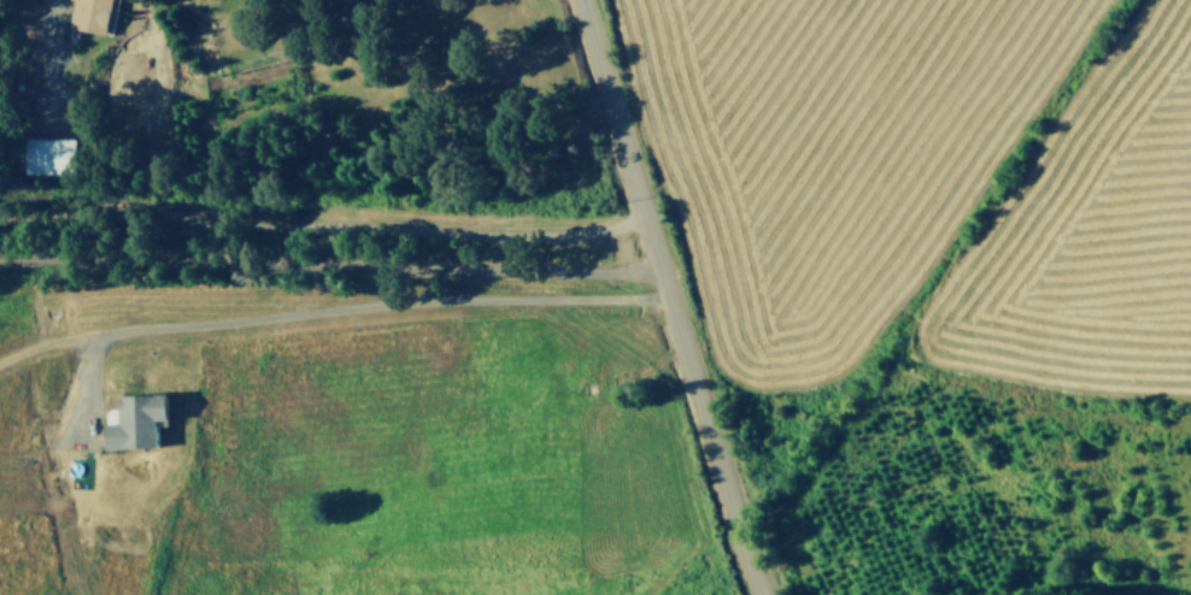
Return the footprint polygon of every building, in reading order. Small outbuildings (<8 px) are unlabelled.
[(107,33),(112,0),(67,0),(64,25),(107,33)] [(19,172),(78,172),(78,135),(19,135),(19,172)] [(113,391),(113,420),(98,420),(98,447),(152,446),(152,422),(160,422),(160,391),(113,391)]
